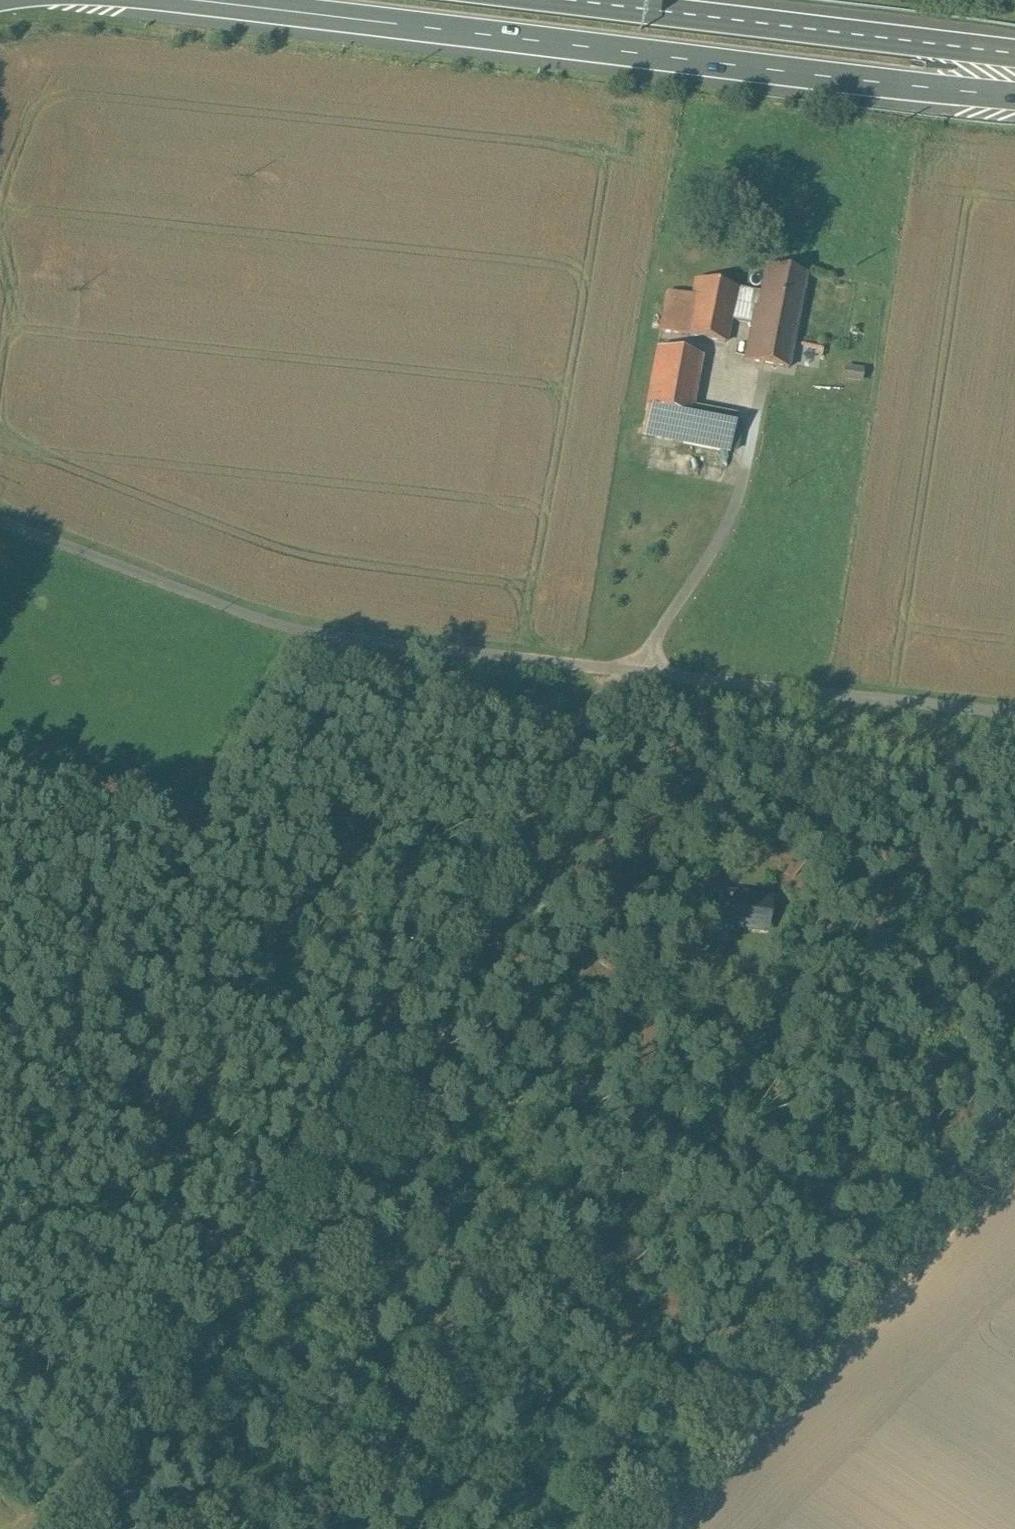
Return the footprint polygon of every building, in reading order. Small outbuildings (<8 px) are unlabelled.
[(753,308),(744,358),(789,367),(807,273),(765,265),(757,309),(753,308)] [(668,290),(660,328),(725,341),(736,287),(696,279),(693,295),(668,290)] [(701,355),(658,347),(641,432),(729,450),(736,413),(691,404),(701,355)] [(771,894),(722,889),(717,928),(767,933),(771,894)]
